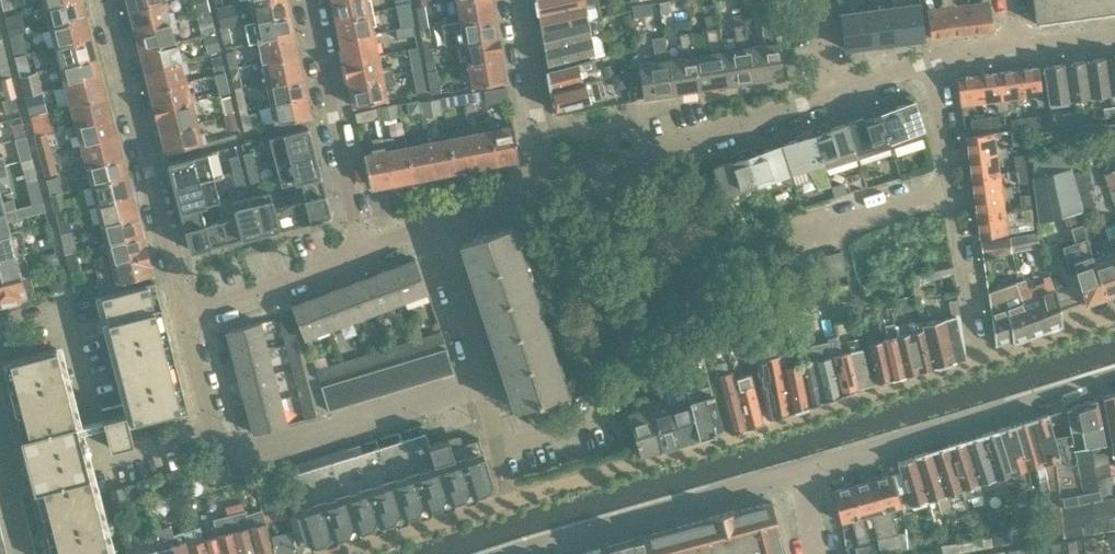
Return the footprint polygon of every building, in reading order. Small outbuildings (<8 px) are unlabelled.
[(2,10),(11,8),(9,0),(0,0),(0,2),(2,10)] [(49,26),(86,17),(82,0),(70,0),(44,7),(33,10),(35,17),(46,15),(49,26)] [(129,11),(166,2),(166,0),(126,0),(129,11)] [(253,22),(289,15),(286,0),(258,0),(249,2),(253,22)] [(335,20),(368,13),(366,0),(331,0),(335,20)] [(459,21),(493,15),(491,0),(456,0),(459,21)] [(537,15),(589,3),(603,0),(535,0),(537,15)] [(946,0),(942,0),(943,8),(927,10),(931,37),(951,35),(946,0)] [(951,35),(971,32),(967,5),(952,7),(951,0),(946,0),(951,35)] [(967,5),(971,32),(987,30),(990,26),(987,0),(982,0),(982,3),(967,5)] [(1056,0),(1033,0),(1036,23),(1058,20),(1056,0)] [(1058,20),(1080,17),(1078,0),(1056,0),(1058,20)] [(1080,17),(1101,15),(1099,0),(1078,0),(1080,17)] [(1101,15),(1114,13),(1114,0),(1099,0),(1101,15)] [(129,11),(134,31),(175,21),(173,11),(169,12),(166,2),(129,11)] [(537,15),(540,31),(588,21),(586,9),(590,8),(590,7),(589,3),(537,15)] [(918,4),(892,7),(896,42),(923,38),(918,4)] [(892,7),(866,11),(870,45),(896,42),(892,7)] [(870,45),(866,11),(840,14),(844,49),(870,45)] [(335,20),(339,41),(373,34),(368,13),(335,20)] [(737,48),(722,51),(721,51),(727,84),(754,80),(749,47),(750,47),(744,14),(732,15),(737,48)] [(249,45),(258,43),(293,36),(289,15),(253,22),(245,24),(249,45)] [(459,21),(441,24),(445,46),(463,43),(497,37),(493,15),(459,21)] [(710,53),(695,55),(694,55),(699,89),(727,84),(721,51),(722,51),(716,15),(704,17),(710,53)] [(49,26),(54,46),(91,36),(86,17),(49,26)] [(588,21),(540,31),(543,48),(591,36),(601,34),(605,33),(602,17),(588,21)] [(764,44),(750,47),(749,47),(754,80),(782,76),(773,20),(761,22),(764,44)] [(134,31),(139,51),(176,42),(174,32),(178,31),(175,21),(134,31)] [(683,57),(667,59),(672,93),(699,89),(694,55),(695,55),(691,32),(679,34),(683,57)] [(339,41),(344,63),(377,56),(373,34),(339,41)] [(591,36),(543,48),(546,65),(588,55),(589,59),(604,55),(601,34),(591,36)] [(56,54),(59,66),(96,56),(91,36),(54,46),(47,48),(49,56),(56,54)] [(258,43),(249,45),(251,52),(259,50),(262,63),(297,56),(293,36),(258,43)] [(463,43),(467,64),(500,58),(497,37),(463,43)] [(667,59),(664,37),(652,38),(655,61),(639,64),(644,97),(672,93),(667,59)] [(139,51),(144,71),(186,60),(183,51),(179,52),(176,42),(139,51)] [(59,66),(64,85),(101,76),(96,56),(59,66)] [(253,86),(266,83),(301,76),(297,56),(262,63),(264,74),(251,76),(253,86)] [(344,63),(348,84),(393,75),(391,65),(380,67),(377,56),(344,63)] [(1105,58),(1110,94),(1114,93),(1114,56),(1105,58)] [(500,58),(467,64),(471,87),(504,80),(500,58)] [(1105,58),(1084,61),(1090,97),(1110,94),(1105,58)] [(592,59),(547,71),(550,90),(597,78),(600,77),(598,67),(595,68),(592,59)] [(144,71),(150,91),(187,82),(184,72),(188,71),(186,60),(144,71)] [(1084,61),(1064,64),(1069,100),(1090,97),(1084,61)] [(1069,100),(1064,64),(1043,67),(1048,102),(1069,100)] [(1037,67),(1017,70),(1020,97),(1035,95),(1037,106),(1042,105),(1037,67)] [(1017,70),(997,72),(1002,111),(1007,110),(1006,99),(1020,97),(1017,70)] [(997,72),(977,75),(981,102),(996,100),(997,111),(1002,111),(997,72)] [(620,87),(628,85),(625,73),(613,75),(614,83),(620,87)] [(393,75),(348,84),(353,107),(386,100),(383,86),(395,84),(393,75)] [(981,102),(977,75),(960,77),(957,82),(962,114),(967,114),(965,104),(981,102)] [(64,85),(69,105),(106,96),(101,76),(64,85)] [(266,83),(270,104),(305,96),(301,76),(266,83)] [(597,78),(550,90),(554,110),(602,97),(597,78)] [(150,91),(155,112),(196,101),(193,91),(189,92),(187,82),(150,91)] [(484,91),(486,104),(508,100),(505,87),(484,91)] [(483,91),(461,95),(463,104),(485,100),(483,91)] [(461,95),(440,98),(442,107),(463,104),(461,95)] [(69,105),(74,125),(111,116),(106,96),(69,105)] [(305,96),(270,104),(275,125),(310,118),(305,96)] [(419,102),(422,118),(443,114),(442,107),(440,98),(419,102)] [(155,112),(160,132),(197,122),(195,112),(199,111),(196,101),(155,112)] [(888,102),(877,106),(890,147),(924,136),(912,101),(890,108),(888,102)] [(868,115),(846,123),(855,151),(857,158),(890,147),(877,106),(866,110),(868,115)] [(1112,106),(1103,108),(1104,117),(1113,115),(1112,106)] [(248,114),(246,107),(239,109),(244,131),(258,127),(254,113),(248,114)] [(1071,112),(1072,121),(1081,120),(1080,111),(1071,112)] [(1071,112),(1062,113),(1063,122),(1072,121),(1071,112)] [(77,135),(79,145),(116,135),(111,116),(74,125),(64,128),(66,138),(77,135)] [(984,118),(985,127),(999,126),(998,117),(984,118)] [(1024,119),(1025,127),(1039,126),(1038,117),(1024,119)] [(985,127),(984,118),(970,120),(971,129),(985,127)] [(1011,120),(1011,129),(1025,127),(1024,119),(1011,120)] [(197,122),(160,132),(166,152),(206,142),(204,131),(200,132),(197,122)] [(822,124),(811,128),(822,162),(855,151),(846,123),(824,130),(822,124)] [(512,125),(489,130),(496,163),(514,160),(517,155),(512,125)] [(269,137),(275,161),(314,151),(308,127),(269,137)] [(802,137),(780,144),(789,173),(806,168),(819,189),(830,186),(822,162),(811,128),(800,132),(802,137)] [(489,130),(469,134),(475,167),(496,163),(489,130)] [(1010,132),(1012,146),(1022,144),(1020,131),(1010,132)] [(965,137),(968,157),(1005,152),(1005,147),(995,149),(993,133),(965,137)] [(469,134),(448,138),(454,172),(475,167),(469,134)] [(79,145),(84,165),(122,155),(116,135),(79,145)] [(30,152),(25,136),(15,139),(19,155),(30,152)] [(391,184),(382,139),(382,137),(371,139),(374,153),(363,155),(369,185),(374,188),(391,184)] [(392,137),(382,139),(391,184),(412,180),(406,146),(394,149),(392,137)] [(448,138),(426,142),(433,176),(454,172),(448,138)] [(426,142),(406,146),(412,180),(433,176),(426,142)] [(757,146),(745,150),(756,184),(759,192),(792,181),(789,173),(780,144),(759,152),(757,146)] [(756,184),(745,150),(734,153),(736,159),(713,167),(722,195),(725,204),(759,192),(756,184)] [(1093,265),(1094,264),(1082,224),(1086,223),(1066,150),(1031,159),(1033,177),(1032,177),(1037,221),(1063,215),(1070,236),(1073,235),(1075,242),(1062,246),(1070,274),(1076,273),(1085,304),(1103,297),(1093,265)] [(314,151),(275,161),(281,184),(281,185),(300,180),(300,179),(319,174),(314,151)] [(243,154),(247,168),(255,166),(252,152),(243,154)] [(968,157),(971,177),(999,173),(996,158),(1006,157),(1005,152),(968,157)] [(207,153),(168,163),(174,187),(213,177),(207,153)] [(84,165),(89,184),(127,175),(122,155),(84,165)] [(229,158),(232,172),(241,170),(238,155),(229,158)] [(1013,156),(1015,170),(1025,169),(1023,155),(1013,156)] [(247,168),(250,183),(259,180),(255,166),(247,168)] [(1015,170),(1017,183),(1027,182),(1025,169),(1015,170)] [(241,170),(232,172),(236,186),(245,184),(241,170)] [(971,177),(974,196),(1012,191),(1011,187),(1001,188),(999,173),(971,177)] [(305,199),(289,203),(295,224),(330,215),(319,174),(300,179),(300,180),(305,199)] [(89,184),(94,204),(132,195),(127,175),(89,184)] [(58,177),(45,180),(49,194),(61,191),(58,177)] [(213,177),(174,187),(180,210),(200,205),(200,206),(219,201),(219,200),(218,196),(213,177)] [(269,191),(251,196),(260,233),(294,224),(289,203),(273,207),(269,191)] [(974,196),(976,216),(1004,212),(1002,198),(1013,196),(1012,191),(974,196)] [(1019,195),(1020,210),(1030,209),(1028,194),(1019,195)] [(94,204),(99,223),(137,214),(132,195),(94,204)] [(4,211),(15,208),(13,200),(2,203),(0,196),(0,212),(4,211)] [(237,217),(221,221),(226,241),(260,233),(251,196),(232,201),(237,217)] [(0,212),(0,235),(9,233),(7,223),(45,213),(42,202),(15,208),(4,211),(0,212)] [(200,205),(180,210),(191,250),(226,241),(221,221),(205,225),(200,206),(200,205)] [(1030,209),(1020,210),(1022,224),(1032,222),(1030,209)] [(1004,212),(976,216),(979,236),(1017,231),(1017,226),(1006,228),(1004,212)] [(99,223),(104,243),(142,233),(137,214),(99,223)] [(1114,257),(1114,262),(1114,225),(1104,229),(1112,252),(1114,257)] [(537,400),(537,402),(542,401),(541,399),(566,391),(512,226),(459,244),(465,264),(472,262),(516,396),(510,398),(514,408),(537,400)] [(23,253),(25,252),(20,230),(9,233),(0,235),(0,259),(23,253)] [(107,252),(110,263),(147,253),(142,233),(104,243),(99,245),(101,253),(107,252)] [(1009,237),(980,241),(982,255),(1010,251),(1009,237)] [(827,278),(845,274),(840,251),(822,256),(827,278)] [(1094,264),(1093,265),(1103,297),(1114,293),(1114,262),(1114,257),(1112,252),(1104,255),(1106,260),(1094,264)] [(29,274),(23,253),(0,259),(0,282),(29,274)] [(96,279),(98,287),(100,295),(154,281),(152,274),(147,253),(110,263),(94,267),(97,278),(96,279)] [(804,262),(809,282),(823,279),(818,258),(804,262)] [(414,259),(389,269),(402,301),(426,292),(414,259)] [(389,269),(365,278),(377,311),(402,301),(389,269)] [(35,296),(29,274),(0,282),(0,305),(35,296)] [(1036,286),(1038,297),(1045,331),(1061,326),(1054,291),(1049,276),(1043,278),(1044,283),(1036,286)] [(365,278),(341,287),(353,320),(377,311),(365,278)] [(1015,281),(1015,282),(1018,292),(1029,337),(1045,331),(1038,297),(1036,286),(1027,289),(1026,283),(1024,278),(1015,281)] [(154,281),(100,295),(117,361),(134,425),(189,411),(174,361),(154,281)] [(1000,288),(1010,339),(1011,343),(1029,337),(1018,292),(1015,282),(1000,288)] [(341,287),(316,297),(328,330),(353,320),(341,287)] [(1010,339),(1000,288),(988,292),(988,291),(987,291),(994,343),(994,344),(1010,339)] [(328,330),(316,297),(291,307),(303,339),(315,335),(328,330)] [(950,316),(921,324),(932,367),(965,357),(954,315),(958,314),(957,300),(948,301),(950,316)] [(278,317),(285,343),(296,340),(289,314),(278,317)] [(888,338),(884,339),(891,379),(905,375),(894,326),(893,326),(892,320),(888,321),(888,324),(884,325),(888,338)] [(919,320),(908,322),(919,371),(932,367),(921,324),(919,320)] [(226,331),(233,357),(267,348),(260,322),(226,331)] [(907,323),(894,326),(905,375),(919,371),(908,322),(907,322),(907,323)] [(791,329),(793,335),(806,333),(804,326),(791,329)] [(810,345),(809,346),(823,401),(840,395),(827,342),(813,345),(810,328),(807,328),(810,345)] [(439,332),(416,339),(420,349),(442,343),(439,332)] [(826,339),(827,342),(840,395),(857,389),(849,352),(840,354),(836,337),(826,339)] [(416,339),(391,346),(395,357),(420,349),(416,339)] [(884,339),(882,340),(869,344),(877,383),(891,379),(884,339)] [(285,343),(292,368),(302,365),(296,340),(285,343)] [(791,345),(779,347),(781,355),(793,412),(809,406),(796,347),(794,340),(790,340),(791,345)] [(754,346),(757,360),(781,355),(779,347),(778,341),(754,346)] [(659,357),(661,357),(669,354),(666,345),(664,344),(652,347),(655,358),(659,357)] [(809,344),(796,347),(809,406),(823,401),(809,346),(809,344)] [(675,372),(681,370),(698,437),(715,431),(714,429),(720,428),(700,345),(670,354),(675,372)] [(391,346),(366,354),(370,365),(395,357),(391,346)] [(21,443),(34,491),(35,491),(52,553),(103,553),(109,552),(75,426),(54,347),(1,361),(21,438),(20,439),(21,443)] [(640,363),(655,359),(655,358),(652,347),(637,351),(640,363)] [(233,357),(239,382),(273,373),(267,348),(233,357)] [(445,349),(432,353),(439,377),(453,373),(445,349)] [(861,350),(849,352),(857,389),(869,385),(861,350)] [(638,363),(640,363),(637,351),(611,356),(614,367),(638,362),(638,363)] [(432,353),(419,356),(427,381),(439,377),(432,353)] [(366,354),(342,361),(346,372),(370,365),(366,354)] [(659,357),(665,383),(680,442),(698,437),(681,370),(675,372),(670,354),(669,354),(661,357),(659,357)] [(781,355),(757,360),(769,419),(793,412),(781,355)] [(419,356),(408,360),(415,384),(427,381),(419,356)] [(408,360),(395,364),(403,388),(415,384),(408,360)] [(346,372),(342,361),(316,369),(320,381),(346,372)] [(734,378),(732,371),(724,373),(722,362),(714,364),(721,394),(731,433),(747,428),(734,378)] [(395,364),(383,368),(390,392),(403,388),(395,364)] [(730,366),(732,371),(734,378),(747,428),(763,422),(749,373),(739,376),(735,364),(730,366)] [(292,368),(298,393),(309,390),(302,365),(292,368)] [(383,368),(371,371),(378,396),(390,392),(383,368)] [(371,371),(358,375),(366,400),(378,396),(371,371)] [(239,382),(246,407),(280,398),(273,373),(239,382)] [(358,375),(346,379),(353,404),(366,400),(358,375)] [(346,379),(334,383),(341,407),(353,404),(346,379)] [(341,407),(334,383),(321,387),(328,411),(341,407)] [(650,402),(651,407),(660,448),(680,442),(665,383),(656,385),(660,399),(650,402)] [(309,390),(298,393),(305,419),(316,416),(309,390)] [(1102,395),(1112,455),(1114,454),(1114,391),(1102,395)] [(640,454),(660,448),(651,407),(650,402),(648,393),(635,397),(638,408),(638,409),(627,412),(640,454)] [(1029,419),(1047,475),(1049,487),(1048,487),(1054,536),(1072,534),(1114,526),(1114,495),(1114,492),(1106,443),(1104,444),(1095,397),(1065,407),(1072,442),(1058,445),(1047,413),(1029,419)] [(280,398),(246,407),(253,433),(286,424),(280,398)] [(101,410),(111,449),(134,443),(124,404),(101,410)] [(1041,489),(1048,487),(1049,487),(1047,475),(1029,419),(1013,424),(1026,467),(1035,464),(1040,480),(1038,480),(1041,489)] [(1019,469),(1026,467),(1013,424),(997,429),(1014,483),(1016,489),(1025,486),(1019,469)] [(1011,491),(1015,490),(1014,483),(997,429),(981,434),(999,489),(1010,485),(1011,491)] [(346,448),(274,470),(276,478),(276,479),(286,476),(290,488),(288,489),(288,490),(304,542),(307,541),(314,545),(315,545),(324,542),(328,535),(330,534),(337,538),(348,534),(351,528),(354,527),(360,530),(371,527),(374,520),(376,520),(383,523),(394,520),(397,513),(399,513),(406,516),(417,512),(420,506),(423,505),(430,508),(440,505),(444,498),(445,498),(452,501),(464,498),(466,491),(469,491),(476,494),(487,491),(490,484),(492,483),(485,461),(478,438),(477,438),(470,440),(456,445),(454,437),(428,445),(424,433),(361,453),(358,444),(346,448)] [(1000,493),(999,489),(981,434),(964,439),(981,493),(983,498),(1000,493)] [(984,503),(983,498),(981,493),(964,439),(948,444),(965,499),(967,508),(984,503)] [(951,514),(967,508),(965,499),(948,444),(931,450),(949,506),(951,513),(951,514)] [(946,514),(951,513),(949,506),(931,450),(914,455),(928,499),(931,507),(938,505),(941,512),(945,511),(946,514)] [(910,504),(928,499),(914,455),(896,461),(910,504)] [(165,474),(169,487),(203,477),(199,464),(165,474)] [(890,474),(870,479),(886,535),(895,532),(889,508),(899,505),(890,474)] [(870,479),(851,485),(860,516),(870,513),(877,537),(886,535),(870,479)] [(860,516),(851,485),(832,490),(840,521),(851,518),(858,543),(867,540),(860,516)] [(110,490),(113,505),(126,502),(122,487),(110,490)] [(738,510),(737,509),(704,518),(704,519),(640,537),(644,553),(783,553),(782,550),(778,534),(779,533),(771,501),(738,510)] [(213,520),(217,536),(222,553),(256,553),(249,527),(245,514),(243,503),(226,508),(228,516),(213,520)] [(245,514),(249,527),(256,553),(275,553),(266,523),(264,515),(262,509),(245,514)] [(264,515),(266,523),(275,553),(299,553),(288,517),(287,517),(285,510),(264,515)] [(154,533),(159,550),(159,551),(160,551),(160,553),(190,553),(187,545),(184,532),(173,535),(171,526),(154,533)] [(1008,530),(992,532),(993,546),(1010,544),(1008,530)] [(187,545),(190,553),(222,553),(217,536),(187,545)] [(621,539),(622,542),(625,553),(644,553),(640,537),(632,539),(632,536),(621,539)] [(992,547),(991,538),(974,542),(976,551),(992,547)] [(600,548),(601,553),(625,553),(622,542),(621,539),(607,542),(608,545),(600,548)] [(1066,543),(1068,553),(1079,553),(1077,541),(1066,543)] [(976,551),(974,542),(958,546),(960,553),(976,551)] [(957,544),(940,546),(942,553),(960,553),(958,546),(957,544)]
